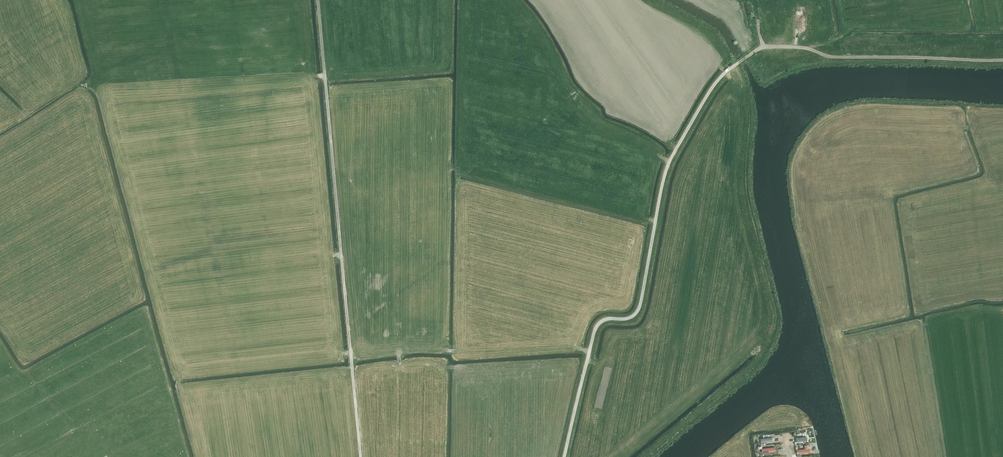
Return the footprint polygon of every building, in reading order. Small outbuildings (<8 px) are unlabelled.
[(805,449),(798,449),(798,453),(810,452),(810,448),(809,448),(808,445),(805,445),(805,449)]
